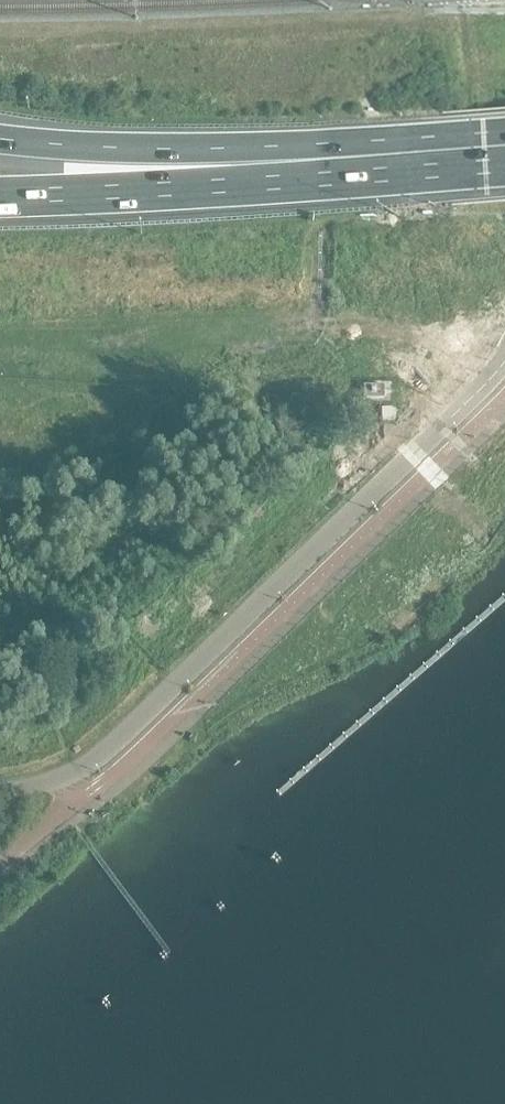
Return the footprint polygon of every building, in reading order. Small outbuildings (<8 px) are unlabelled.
[(365,385),(364,397),(385,398),(385,386),(365,385)]
